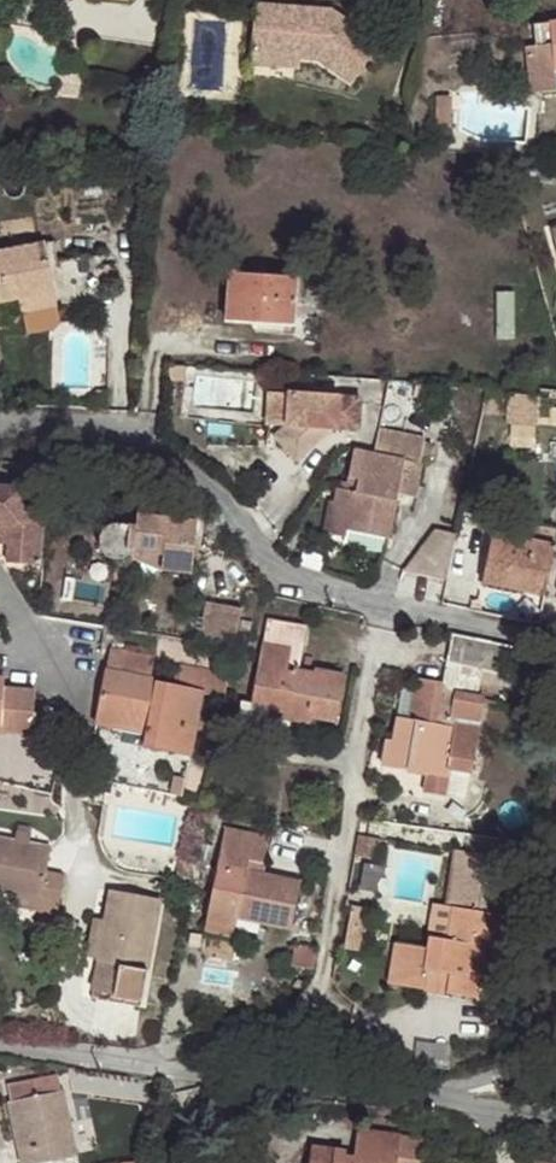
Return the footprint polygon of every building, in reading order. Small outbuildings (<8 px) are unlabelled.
[(297,55),(300,56),(313,58),(349,82),(378,42),(329,8),(317,7),(317,15),(304,14),(305,6),(255,2),(254,50),(274,51),(275,42),(296,43),(297,55)] [(317,7),(305,6),(304,14),(317,15),(317,7)] [(535,25),(538,45),(524,47),(528,92),(555,89),(555,23),(535,25)] [(254,50),(252,63),(299,66),(300,56),(297,55),(296,43),(275,42),(274,51),(254,50)] [(451,98),(437,98),(437,127),(451,127),(451,98)] [(18,300),(55,293),(53,279),(50,261),(56,260),(52,241),(0,251),(0,303),(18,300)] [(227,319),(293,325),(297,278),(231,272),(227,319)] [(55,293),(18,300),(21,313),(59,306),(55,293)] [(167,365),(165,380),(185,381),(186,367),(167,365)] [(508,422),(539,425),(541,396),(510,394),(508,422)] [(383,415),(361,403),(335,397),(325,444),(353,450),(348,476),(358,479),(355,494),(345,492),(338,490),(330,528),(389,539),(396,509),(413,512),(421,464),(418,462),(422,437),(381,428),(383,415)] [(358,479),(348,476),(345,492),(355,494),(358,479)] [(44,503),(20,501),(22,486),(0,484),(0,521),(3,521),(2,534),(0,534),(0,542),(7,542),(6,560),(40,563),(44,503)] [(161,569),(191,574),(198,523),(139,514),(137,526),(119,522),(111,523),(106,525),(102,529),(99,533),(98,538),(98,544),(101,550),(105,555),(110,558),(116,559),(121,559),(125,557),(127,556),(132,553),(163,557),(161,569)] [(405,570),(446,579),(456,535),(434,530),(405,570)] [(546,597),(555,548),(555,546),(495,533),(484,584),(546,597)] [(163,557),(132,553),(127,556),(161,569),(163,557)] [(208,602),(200,642),(233,648),(241,608),(208,602)] [(334,722),(345,675),(315,669),(315,673),(299,671),(307,629),(267,621),(251,705),(252,705),(248,730),(284,736),(287,720),(308,725),(310,718),(334,722)] [(509,671),(515,648),(453,635),(443,685),(416,679),(414,689),(404,687),(392,742),(386,741),(381,765),(407,770),(409,762),(427,765),(426,773),(423,792),(444,796),(449,769),(470,772),(483,697),(477,696),(479,683),(504,688),(506,672),(509,671)] [(223,699),(227,675),(178,665),(174,685),(148,681),(153,657),(110,648),(95,724),(121,729),(121,724),(146,728),(145,735),(143,746),(191,755),(201,695),(223,699)] [(50,796),(61,749),(31,742),(34,690),(4,688),(5,678),(0,678),(0,783),(50,796)] [(121,724),(121,729),(145,735),(146,728),(121,724)] [(407,770),(426,773),(427,765),(409,762),(407,770)] [(456,771),(452,796),(470,798),(473,773),(456,771)] [(248,859),(264,861),(269,838),(225,828),(206,920),(205,922),(234,926),(235,918),(289,929),(300,881),(261,874),(245,871),(248,859)] [(13,841),(29,844),(31,833),(15,829),(13,841)] [(29,844),(13,841),(0,838),(0,892),(11,894),(40,899),(37,910),(37,921),(55,923),(64,875),(45,871),(50,847),(29,844)] [(375,859),(377,848),(366,846),(363,857),(375,859)] [(484,945),(514,951),(528,860),(454,849),(445,905),(453,907),(447,939),(431,936),(429,948),(400,944),(395,974),(423,978),(421,989),(476,997),(484,945)] [(261,874),(264,861),(248,859),(245,871),(261,874)] [(176,878),(189,879),(192,863),(179,860),(176,878)] [(367,862),(364,887),(384,889),(387,865),(367,862)] [(108,889),(102,920),(95,959),(88,996),(138,1006),(160,898),(108,889)] [(10,905),(37,910),(40,899),(11,894),(10,905)] [(453,907),(445,905),(435,903),(431,936),(447,939),(453,907)] [(363,932),(368,907),(355,906),(351,929),(363,932)] [(95,959),(102,920),(91,917),(84,957),(95,959)] [(234,926),(205,922),(203,931),(232,938),(234,926)] [(388,984),(421,989),(423,978),(395,974),(400,944),(395,943),(388,984)] [(44,1095),(61,1091),(57,1074),(40,1078),(44,1095)] [(61,1091),(44,1095),(40,1078),(6,1085),(22,1162),(32,1162),(75,1155),(61,1091)] [(427,1139),(359,1132),(355,1159),(344,1158),(344,1152),(313,1147),(311,1162),(422,1162),(427,1139)]
